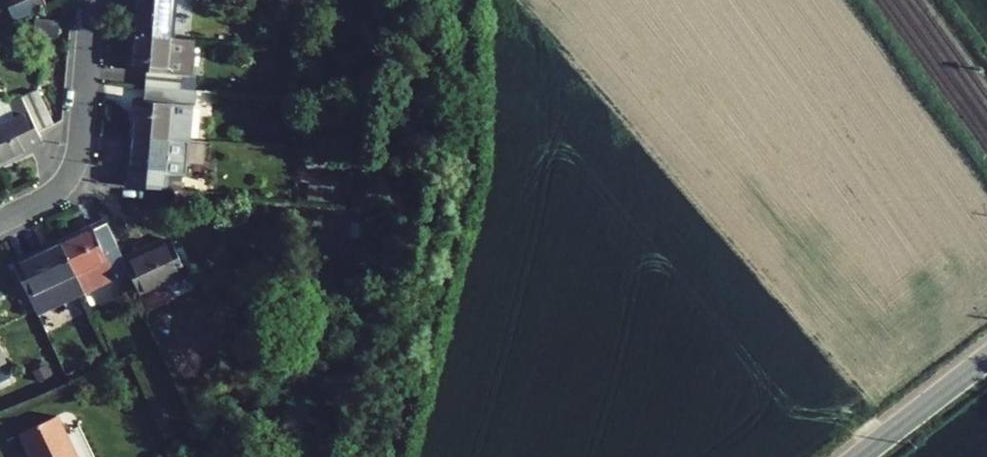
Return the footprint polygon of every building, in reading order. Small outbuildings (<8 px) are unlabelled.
[(12,5),(7,7),(14,22),(45,7),(41,0),(10,0),(12,5)] [(133,35),(170,38),(173,2),(189,4),(189,0),(136,0),(133,35)] [(195,75),(188,74),(192,40),(170,38),(133,35),(130,70),(145,71),(144,86),(193,91),(195,75)] [(184,141),(189,141),(192,106),(193,106),(193,91),(144,86),(142,101),(134,101),(131,136),(177,140),(184,141)] [(37,132),(53,124),(37,92),(22,99),(37,132)] [(29,150),(25,143),(39,136),(37,132),(22,99),(8,106),(4,97),(0,98),(0,163),(29,150)] [(29,150),(42,143),(39,136),(25,143),(29,150)] [(179,176),(181,176),(184,141),(177,140),(131,136),(128,186),(178,191),(179,176)] [(59,242),(82,292),(114,277),(116,280),(120,278),(129,273),(124,262),(105,222),(91,227),(59,242)] [(187,274),(171,240),(124,262),(129,273),(146,310),(147,311),(162,304),(155,289),(187,274)] [(21,282),(36,313),(82,292),(59,242),(13,265),(15,268),(21,282)] [(10,270),(17,284),(21,282),(15,268),(10,270)] [(137,314),(146,310),(129,273),(120,278),(137,314)] [(9,377),(0,358),(0,381),(8,378),(9,377)] [(32,373),(37,382),(50,374),(45,366),(32,373)] [(10,383),(8,378),(0,381),(0,388),(10,383)] [(60,425),(55,416),(20,433),(31,456),(75,456),(60,425)] [(78,426),(69,431),(66,423),(60,425),(75,456),(93,456),(78,426)]
